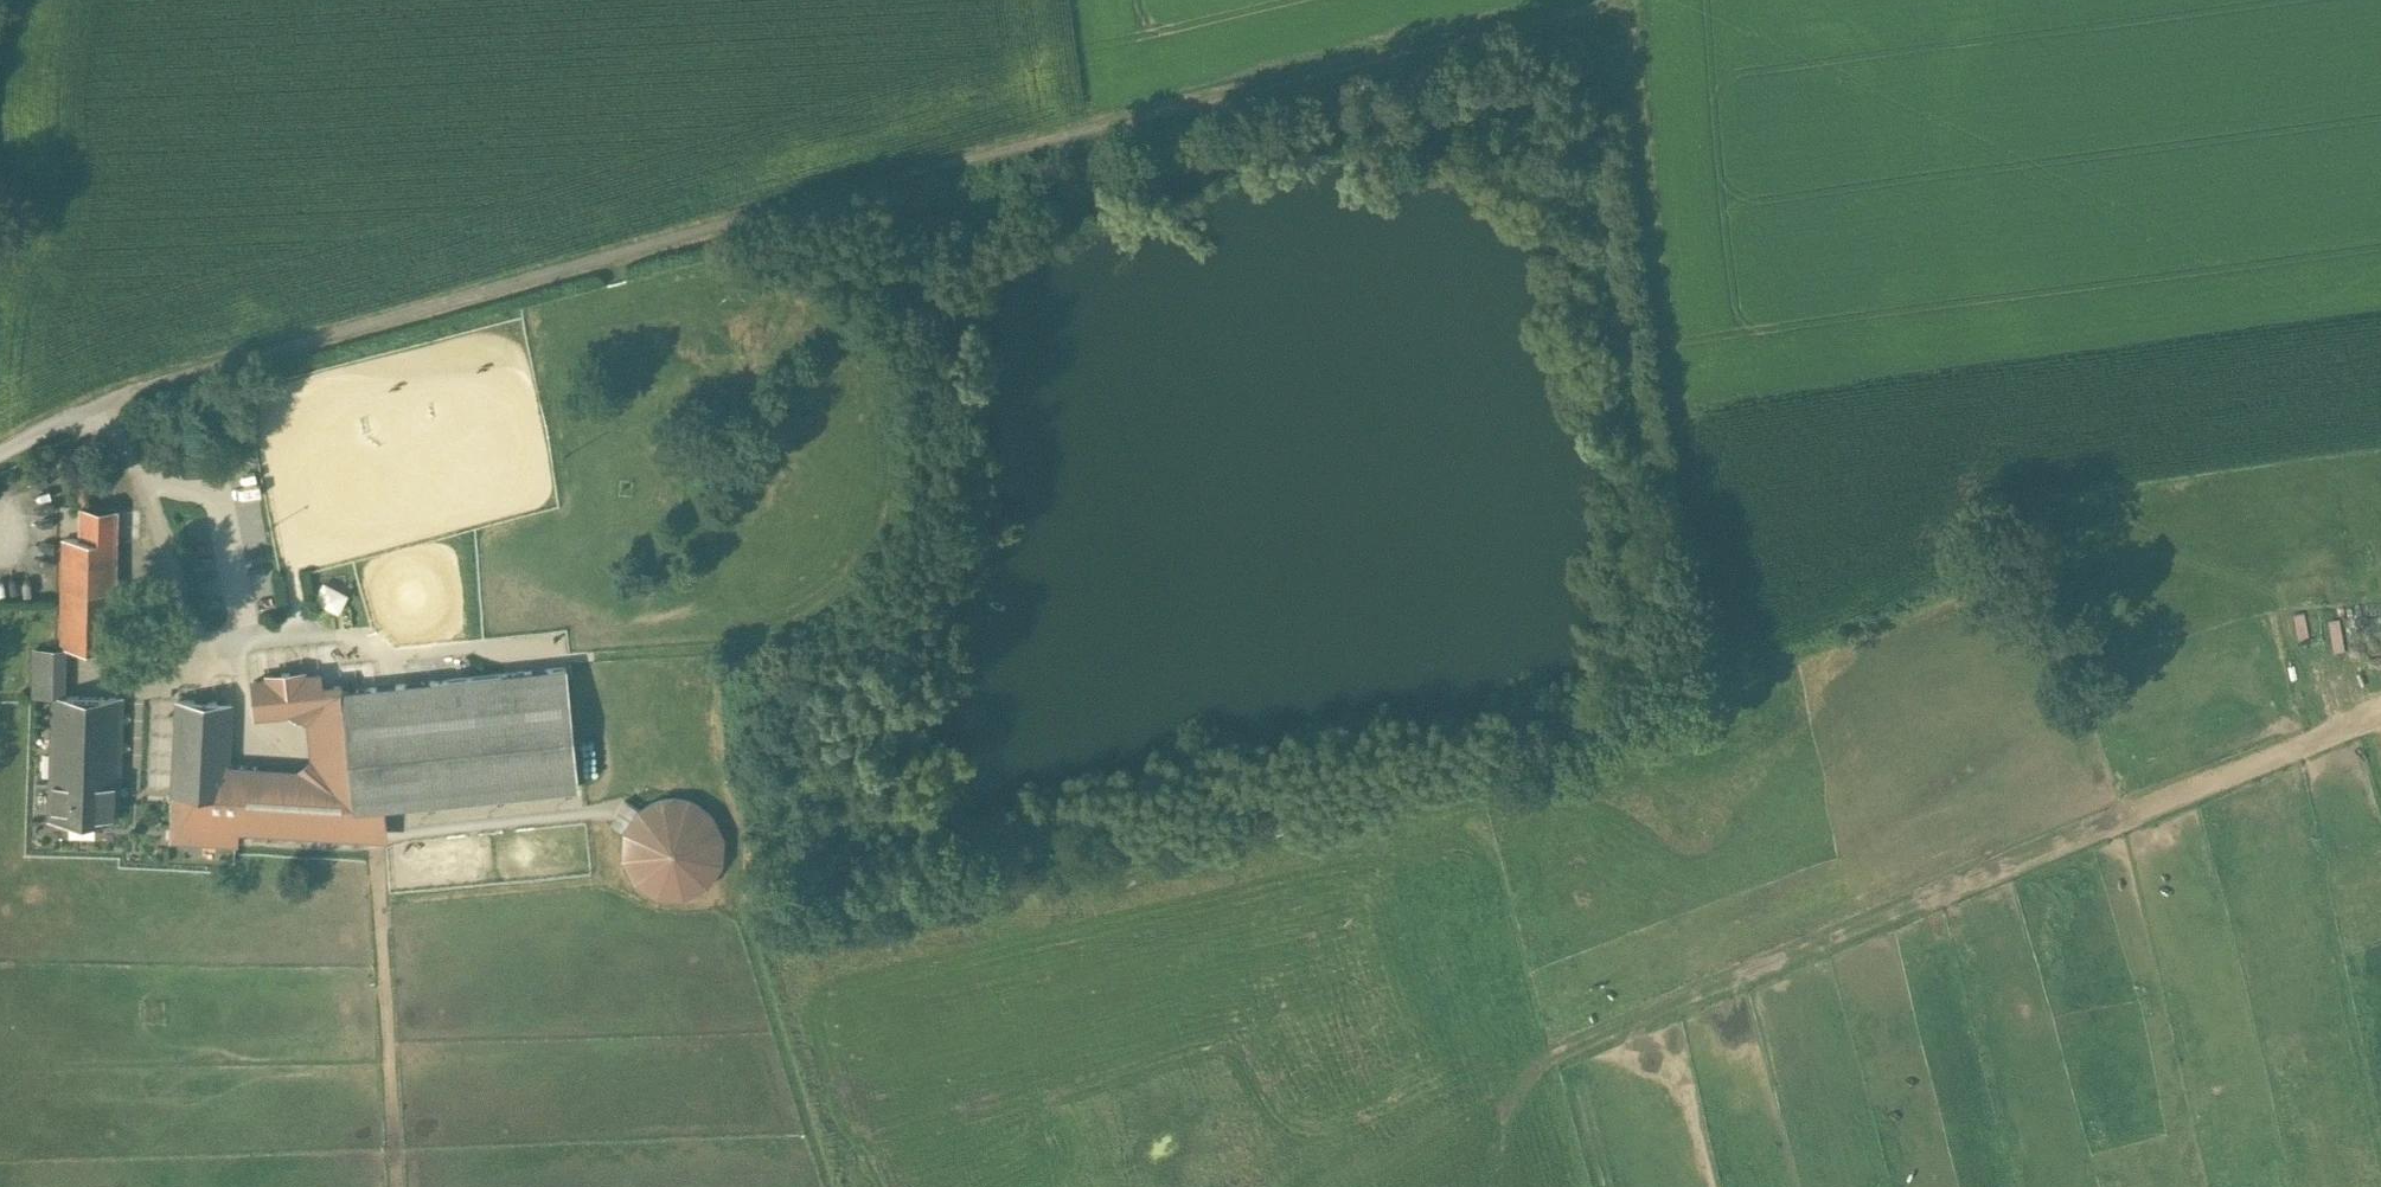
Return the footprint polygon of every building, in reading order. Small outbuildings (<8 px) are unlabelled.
[(116,511),(82,511),(81,541),(115,541),(116,511)] [(81,541),(64,541),(62,649),(113,649),(115,541),(81,541)] [(63,650),(35,650),(35,698),(53,698),(63,698),(63,650)] [(343,689),(341,689),(351,788),(353,808),(385,805),(579,785),(566,666),(343,689)] [(256,782),(351,788),(341,689),(343,689),(342,684),(321,686),(320,673),(304,675),(304,671),(269,674),(269,679),(253,681),(257,715),(291,711),(310,719),(314,757),(299,771),(257,769),(256,782)] [(63,698),(53,698),(49,819),(118,821),(122,698),(63,698)] [(231,702),(178,700),(170,840),(237,844),(239,818),(387,826),(385,805),(353,808),(351,788),(256,782),(257,769),(257,766),(227,765),(231,702)] [(676,797),(663,798),(651,802),(641,809),(625,799),(611,821),(626,831),(624,844),(625,857),(629,868),(637,879),(646,887),(658,893),(671,895),(684,894),(696,890),(706,883),(715,873),(720,861),(723,849),(721,836),(717,824),(710,813),(700,805),(688,799),(676,797)]
